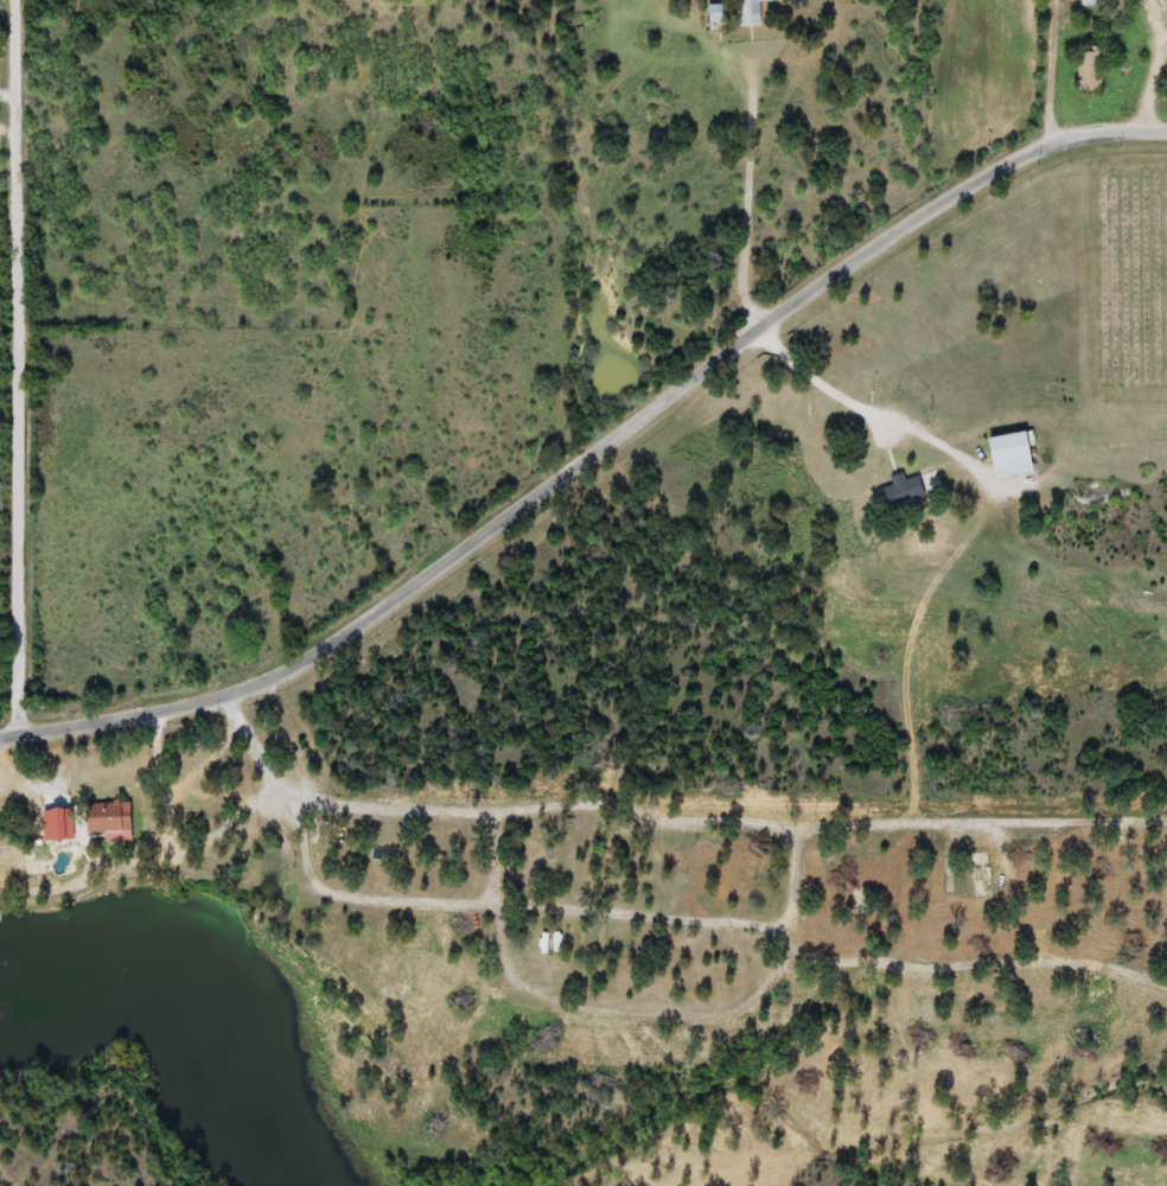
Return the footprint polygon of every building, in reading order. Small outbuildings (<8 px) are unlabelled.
[(736,27),(736,0),(784,0),(784,1),(758,1),(758,27),(736,27)] [(721,23),(706,23),(706,5),(721,5),(721,23)] [(1095,91),(1074,91),(1076,50),(1096,50),(1095,91)] [(1023,432),(1031,472),(988,479),(981,439),(1023,432)] [(887,477),(900,473),(903,480),(916,477),(922,498),(882,509),(878,489),(888,486),(887,477)] [(76,886),(18,886),(18,848),(46,848),(46,805),(127,805),(127,835),(76,835),(76,886)]
